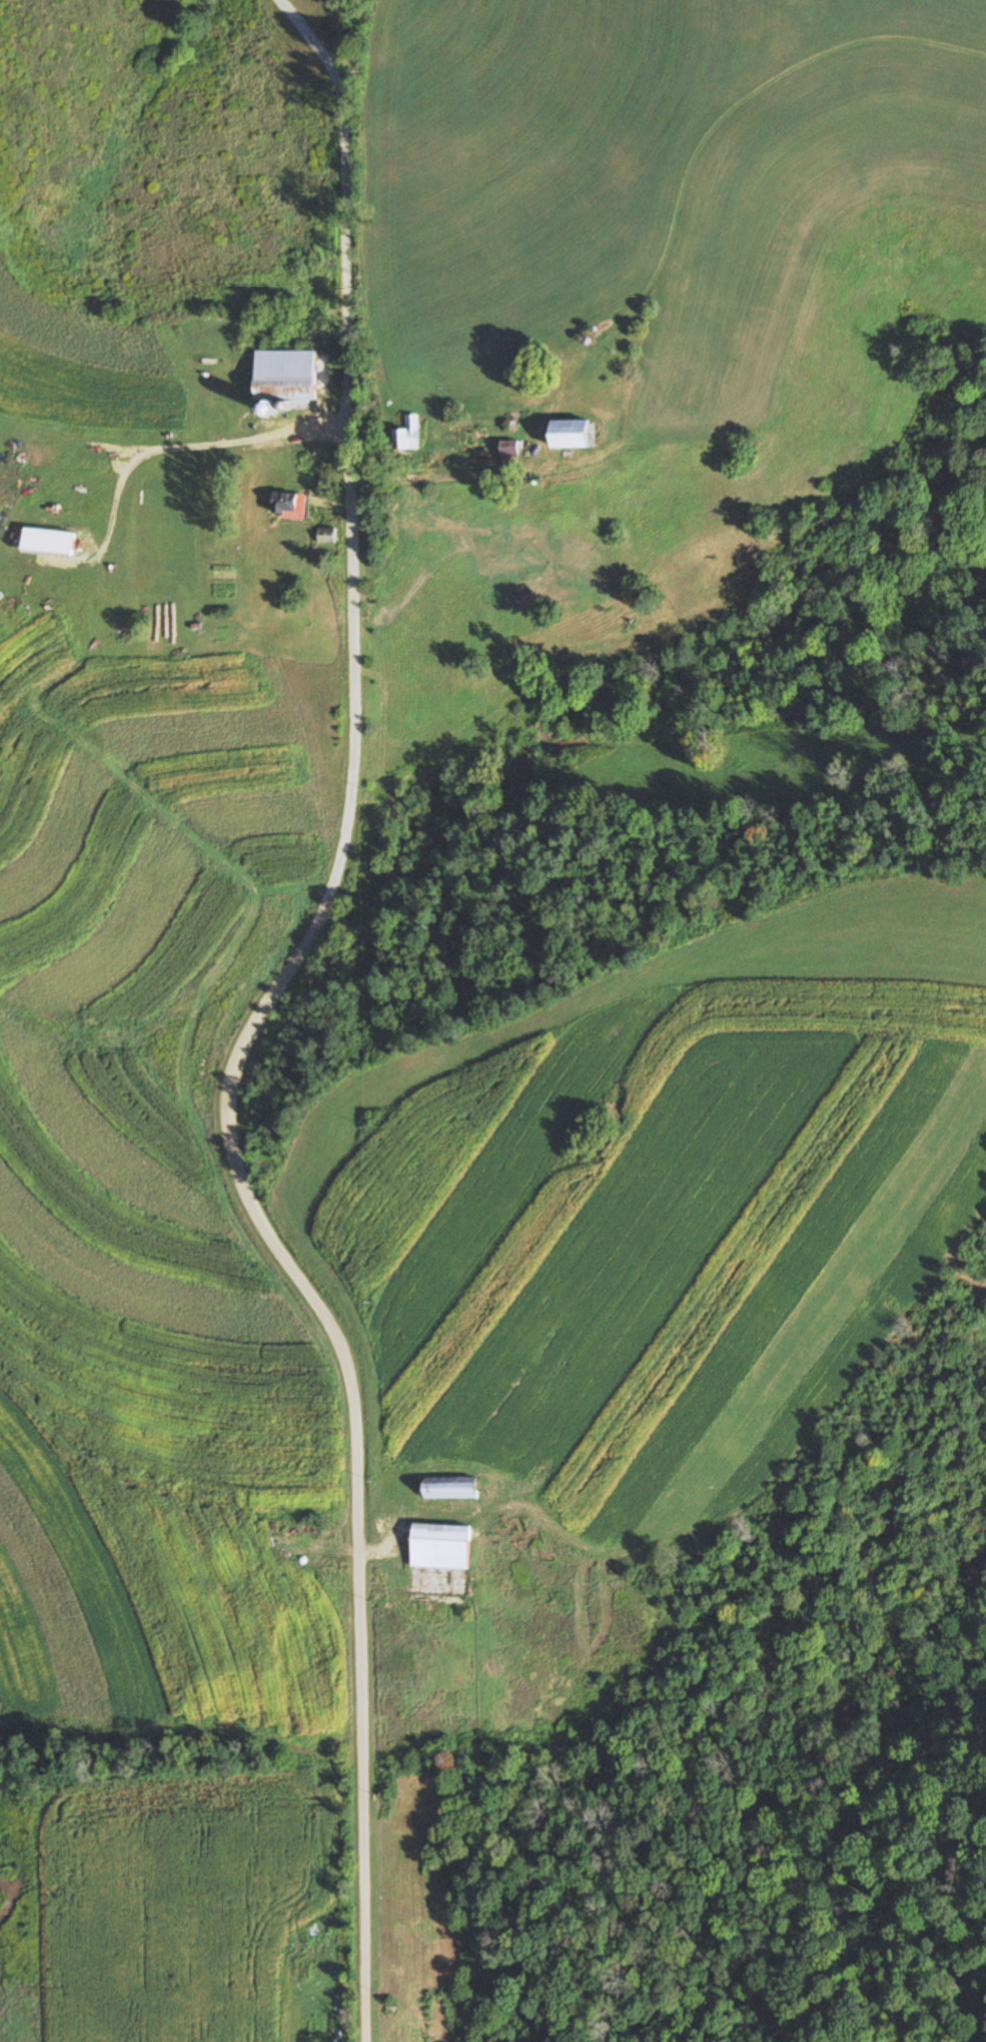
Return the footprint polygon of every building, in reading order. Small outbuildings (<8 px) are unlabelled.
[(315,410),(315,350),(256,350),(256,400),(266,400),(267,410),(315,410)] [(396,449),(420,449),(420,414),(408,414),(408,427),(396,427),(396,449)] [(590,420),(553,420),(553,447),(590,447),(590,420)] [(503,440),(503,457),(519,457),(519,440),(503,440)] [(283,518),(305,518),(306,493),(274,492),(274,511),(283,512),(283,518)] [(319,528),(319,541),(336,541),(336,528),(319,528)] [(478,1478),(426,1478),(426,1498),(478,1498),(478,1478)] [(470,1570),(472,1526),(415,1524),(413,1568),(470,1570)]
